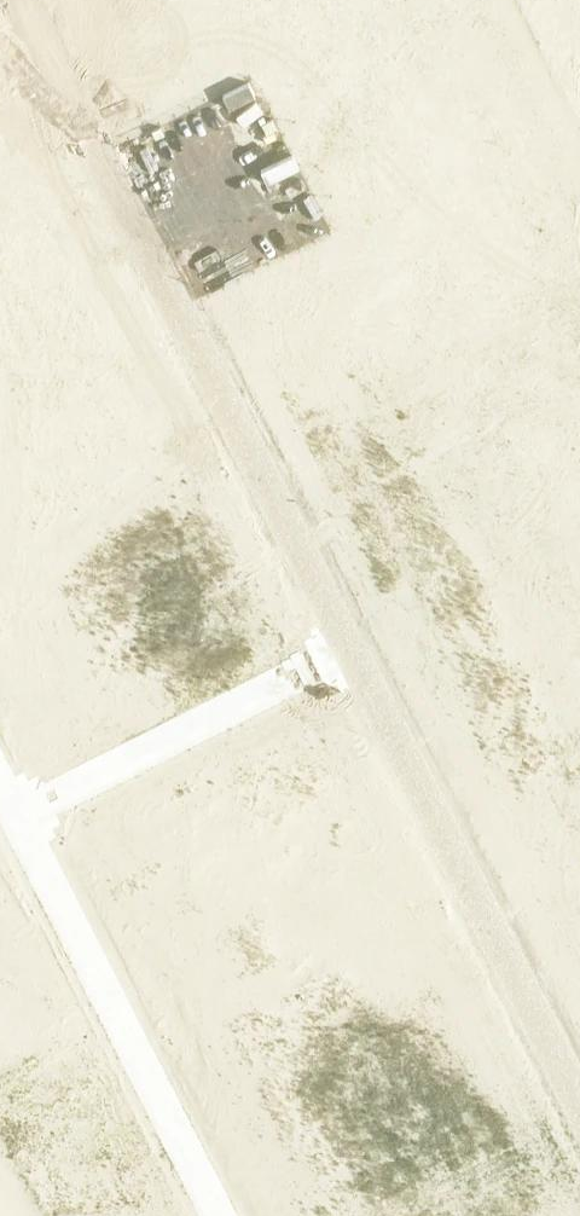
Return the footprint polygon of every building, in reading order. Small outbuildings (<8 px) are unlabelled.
[(579,150),(579,1),(579,0),(504,0),(579,150)] [(323,829),(216,883),(232,915),(339,862),(342,869),(396,842),(372,795),(364,799),(312,693),(279,709),(333,816),(319,822),(323,829)] [(117,790),(84,806),(108,853),(116,850),(169,955),(201,939),(147,832),(159,827),(155,819),(262,766),(246,734),(140,787),(137,780),(117,790)] [(551,936),(579,993),(579,922),(551,936)] [(214,1041),(213,1041),(244,1104),(252,1100),(281,1159),(310,1145),(270,1063),(278,1059),(280,1063),(343,1032),(406,1157),(472,1124),(421,1021),(428,1018),(415,994),(398,1002),(385,975),(267,1034),(259,1018),(214,1041)] [(0,1109),(0,1124),(9,1141),(69,1110),(67,1106),(70,1104),(74,1102),(75,1102),(132,1215),(168,1215),(115,1110),(123,1106),(94,1049),(48,1073),(53,1082),(0,1109)] [(486,1146),(440,1169),(447,1184),(454,1180),(472,1215),(522,1215),(486,1146)] [(294,1201),(300,1212),(309,1207),(313,1215),(361,1215),(341,1177),(294,1201)]
